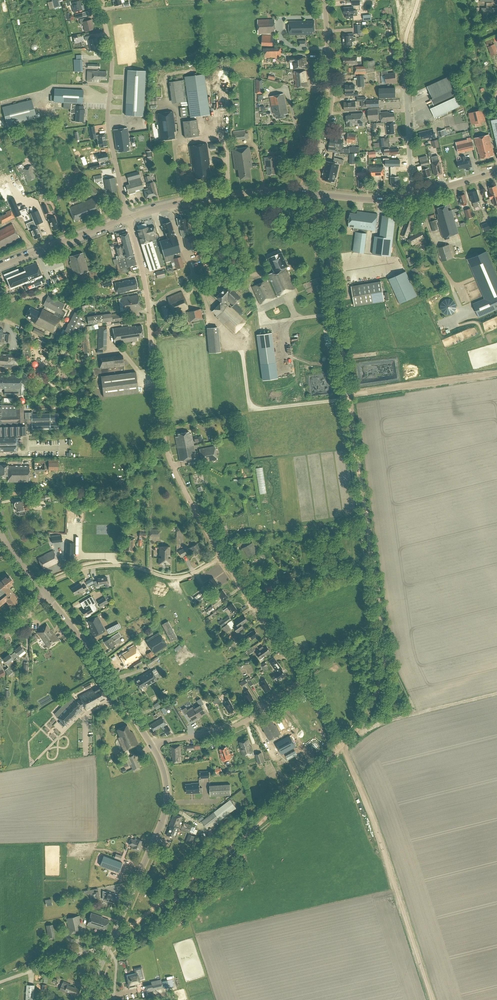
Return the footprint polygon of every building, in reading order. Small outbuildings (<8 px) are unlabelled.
[(52,1),(53,8),(61,6),(59,0),(61,0),(52,0),(52,1)] [(71,3),(72,9),(75,9),(76,11),(82,10),(80,0),(71,3)] [(486,8),(481,8),(481,12),(496,12),(496,8),(492,8),(492,3),(486,3),(486,8)] [(346,14),(346,19),(353,18),(353,16),(357,15),(357,10),(354,10),(354,7),(344,8),(345,14),(346,14)] [(86,21),(85,18),(79,19),(81,24),(83,24),(85,31),(93,29),(92,23),(91,19),(86,21)] [(275,33),(275,19),(258,20),(258,34),(275,33)] [(313,34),(313,30),(315,30),(314,21),(289,21),(289,35),(313,34)] [(349,44),(349,47),(353,47),(353,42),(356,41),(356,37),(354,37),(354,33),(348,34),(348,35),(343,36),(344,45),(349,44)] [(88,40),(91,50),(98,49),(97,45),(98,45),(96,38),(92,39),(91,35),(84,37),(85,40),(88,40)] [(262,45),(273,46),(273,35),(262,35),(262,45)] [(490,52),(489,53),(491,56),(496,53),(496,52),(496,50),(494,43),(487,47),(490,52)] [(266,48),(263,48),(263,58),(281,57),(281,47),(266,48)] [(74,59),(75,71),(83,71),(82,54),(76,55),(77,59),(74,59)] [(304,68),(304,56),(293,57),(293,58),(289,58),(289,61),(293,61),(294,69),(304,68)] [(357,56),(343,56),(343,63),(349,63),(349,65),(357,65),(357,64),(361,64),(361,57),(357,57),(357,56)] [(365,62),(365,66),(354,66),(355,74),(366,74),(366,72),(376,71),(374,60),(365,62)] [(127,70),(125,115),(143,116),(145,71),(127,70)] [(307,82),(306,70),(294,71),(295,88),(307,87),(307,82)] [(312,71),(313,86),(320,86),(319,70),(312,71)] [(388,73),(388,70),(381,71),(382,76),(385,75),(386,83),(391,82),(391,83),(396,82),(395,72),(388,73)] [(92,71),(91,82),(98,82),(98,79),(106,80),(106,71),(92,71)] [(204,73),(186,76),(188,92),(191,117),(210,114),(206,89),(204,73)] [(450,76),(427,86),(427,87),(433,99),(431,99),(433,103),(429,104),(435,118),(462,105),(457,96),(454,88),(455,88),(456,88),(450,76)] [(169,82),(172,103),(186,101),(183,80),(169,82)] [(345,90),(345,96),(354,95),(354,96),(359,96),(358,92),(354,92),(354,89),(355,89),(355,84),(345,85),(346,89),(345,90)] [(395,87),(379,88),(379,98),(396,97),(395,87)] [(54,102),(82,103),(83,90),(54,89),(54,102)] [(275,113),(276,119),(286,117),(285,114),(288,114),(284,94),(270,96),(274,114),(275,113)] [(2,107),(7,125),(36,118),(32,100),(2,107)] [(355,110),(355,102),(344,102),(345,110),(355,110)] [(71,103),(71,113),(76,113),(76,121),(83,121),(84,113),(85,113),(85,109),(83,109),(84,106),(81,106),(81,103),(71,103)] [(482,110),(468,113),(471,125),(485,121),(482,110)] [(177,128),(177,124),(175,124),(173,111),(157,114),(160,140),(175,138),(174,132),(175,131),(175,128),(177,128)] [(388,112),(381,113),(382,121),(395,120),(394,113),(391,113),(388,112)] [(347,124),(347,126),(353,126),(353,124),(359,124),(359,123),(364,123),(363,113),(351,113),(351,115),(346,115),(347,124)] [(185,137),(186,137),(197,136),(195,120),(183,122),(185,137)] [(395,124),(395,121),(385,122),(387,134),(395,133),(393,124),(395,124)] [(96,135),(95,129),(94,126),(89,127),(89,130),(90,136),(92,136),(93,139),(97,138),(99,147),(106,146),(104,134),(96,135)] [(116,150),(118,150),(118,152),(129,151),(129,147),(129,142),(127,127),(113,129),(116,150)] [(421,139),(429,137),(429,139),(437,138),(436,133),(434,134),(433,129),(419,132),(421,139)] [(245,131),(233,132),(234,140),(248,139),(247,133),(245,133),(245,131)] [(17,133),(11,136),(14,142),(20,139),(17,133)] [(329,146),(328,151),(340,152),(343,153),(344,149),(345,140),(342,135),(334,134),(333,138),(331,138),(330,145),(329,145),(329,146)] [(477,147),(480,159),(493,156),(488,135),(474,138),(476,147),(477,147)] [(468,143),(456,146),(458,154),(475,150),(472,137),(467,138),(468,143)] [(207,143),(189,146),(192,167),(194,167),(194,172),(196,172),(197,179),(209,177),(208,170),(209,170),(208,164),(210,164),(207,143)] [(249,147),(232,149),(235,170),(239,169),(240,179),(250,177),(248,168),(252,167),(249,147)] [(98,159),(99,162),(103,161),(108,159),(106,153),(97,155),(93,156),(94,160),(98,159)] [(459,169),(464,168),(464,169),(472,167),(470,158),(466,159),(465,155),(461,157),(461,160),(457,161),(459,169)] [(277,174),(276,169),(277,169),(277,164),(277,156),(264,157),(266,169),(267,169),(268,175),(277,174)] [(427,156),(420,158),(422,166),(423,166),(423,168),(422,168),(422,170),(421,170),(422,173),(423,173),(424,177),(425,177),(426,177),(427,177),(428,176),(431,176),(428,167),(427,167),(427,164),(429,164),(427,156)] [(432,162),(431,162),(432,166),(431,168),(432,170),(433,170),(434,175),(442,173),(439,160),(438,156),(431,157),(432,162)] [(383,158),(383,160),(385,160),(385,166),(390,166),(391,177),(391,183),(392,183),(392,186),(395,186),(396,187),(398,187),(398,186),(399,186),(399,181),(399,180),(399,178),(399,177),(397,177),(396,166),(400,166),(400,160),(389,160),(389,158),(383,158)] [(323,179),(334,182),(335,178),(336,178),(339,164),(326,161),(324,170),(323,170),(323,173),(324,174),(323,179)] [(23,172),(27,182),(35,178),(31,170),(33,169),(31,165),(24,169),(22,164),(17,166),(20,173),(23,172)] [(358,176),(359,188),(367,188),(366,176),(370,176),(384,175),(383,167),(369,167),(370,170),(366,170),(366,172),(357,173),(357,176),(358,176)] [(130,184),(126,185),(129,194),(135,192),(135,190),(143,188),(140,178),(138,172),(127,175),(130,184)] [(148,190),(146,190),(146,189),(143,190),(146,198),(157,195),(153,182),(151,182),(149,176),(145,177),(148,190)] [(105,179),(107,192),(117,190),(114,178),(105,179)] [(84,187),(93,196),(98,191),(88,182),(84,187)] [(473,202),(475,208),(479,207),(477,201),(479,200),(477,191),(469,193),(472,202),(473,202)] [(465,194),(459,196),(462,204),(464,203),(464,206),(468,205),(467,202),(466,198),(465,194)] [(70,210),(74,221),(81,219),(82,221),(101,213),(94,197),(71,207),(72,209),(70,210)] [(437,219),(443,238),(458,233),(452,210),(449,211),(447,205),(437,208),(439,213),(437,214),(439,218),(437,219)] [(2,224),(14,217),(11,210),(6,212),(6,213),(0,217),(0,220),(2,224)] [(33,220),(26,224),(28,229),(30,228),(34,238),(35,238),(36,239),(37,238),(37,237),(40,236),(39,232),(36,224),(43,221),(38,210),(30,213),(33,220)] [(354,228),(375,231),(377,214),(357,211),(357,213),(350,213),(350,214),(348,227),(354,228)] [(163,223),(170,221),(168,214),(161,217),(163,223)] [(48,220),(52,230),(59,228),(55,217),(48,220)] [(182,218),(176,219),(178,227),(179,226),(180,230),(181,235),(187,234),(186,228),(188,228),(187,225),(186,218),(182,219),(182,218)] [(401,235),(406,237),(407,237),(409,233),(411,233),(412,229),(410,229),(411,226),(413,227),(415,222),(409,220),(407,225),(405,224),(401,235)] [(179,252),(181,251),(176,236),(175,236),(170,221),(163,223),(165,230),(164,230),(166,235),(167,239),(159,241),(164,257),(179,252)] [(20,239),(12,224),(0,230),(0,249),(20,239)] [(140,243),(149,270),(164,266),(156,240),(154,234),(156,233),(154,227),(154,226),(148,228),(148,227),(137,230),(140,243)] [(353,252),(364,253),(367,233),(356,232),(353,252)] [(410,236),(414,244),(425,238),(421,232),(414,236),(413,235),(410,236)] [(119,246),(115,247),(118,255),(116,256),(119,269),(117,269),(118,274),(131,270),(130,266),(136,264),(128,233),(120,235),(116,236),(119,246)] [(187,234),(181,235),(182,237),(184,238),(186,249),(197,246),(194,235),(188,236),(187,234)] [(375,236),(372,254),(391,256),(393,238),(380,237),(375,236)] [(437,248),(441,262),(454,259),(449,245),(437,248)] [(485,298),(473,303),(478,317),(496,309),(496,275),(486,251),(468,259),(485,298)] [(179,252),(164,257),(165,262),(171,260),(171,262),(174,261),(176,268),(183,266),(180,256),(179,257),(178,253),(179,252)] [(268,274),(270,279),(271,280),(277,296),(295,288),(288,271),(287,271),(285,267),(287,266),(287,268),(288,267),(288,266),(282,252),(269,258),(274,271),(268,274)] [(89,271),(84,253),(68,257),(74,275),(89,271)] [(17,286),(18,286),(24,284),(24,285),(26,290),(45,282),(37,262),(23,268),(24,270),(19,272),(18,269),(4,274),(5,279),(6,278),(11,288),(17,286)] [(417,267),(411,269),(415,277),(421,274),(420,271),(419,272),(417,267)] [(460,271),(464,278),(467,277),(468,280),(471,278),(467,268),(460,271)] [(57,274),(59,280),(66,276),(64,271),(57,274)] [(406,271),(389,279),(400,304),(417,296),(406,271)] [(101,282),(103,287),(112,284),(110,279),(101,282)] [(129,280),(123,281),(124,281),(120,282),(114,283),(117,294),(126,292),(126,291),(130,290),(137,288),(135,279),(129,280)] [(271,280),(270,279),(267,280),(267,279),(252,286),(260,304),(275,297),(268,281),(271,280)] [(351,286),(354,306),(384,301),(381,281),(351,286)] [(215,297),(221,302),(222,301),(224,303),(225,303),(228,300),(233,305),(232,306),(240,314),(243,311),(235,303),(240,297),(227,285),(215,297)] [(169,309),(167,304),(161,307),(165,318),(171,315),(170,311),(172,310),(173,314),(188,308),(182,292),(167,298),(171,308),(169,309)] [(128,296),(121,297),(123,312),(140,309),(138,295),(128,296)] [(35,324),(53,333),(60,319),(62,319),(65,312),(61,310),(64,304),(48,296),(43,305),(55,311),(53,315),(42,309),(40,312),(30,307),(25,317),(30,320),(35,323),(35,324)] [(215,315),(234,334),(246,321),(230,307),(230,308),(225,303),(224,303),(222,301),(221,302),(212,311),(215,315)] [(186,312),(189,322),(203,319),(200,308),(186,312)] [(120,312),(111,313),(111,310),(102,312),(101,311),(87,313),(88,321),(121,316),(120,312)] [(98,326),(98,350),(97,350),(97,353),(102,353),(102,350),(106,350),(106,327),(98,326)] [(131,326),(112,328),(114,344),(137,340),(137,337),(143,336),(141,326),(135,327),(135,326),(131,326)] [(207,328),(209,353),(219,352),(217,327),(207,328)] [(34,328),(32,332),(43,337),(44,333),(34,328)] [(261,362),(277,361),(274,331),(259,332),(261,362)] [(78,343),(78,351),(79,351),(79,359),(87,358),(87,351),(88,351),(87,339),(88,339),(87,333),(83,333),(84,341),(78,343)] [(34,345),(44,349),(46,345),(37,340),(34,345)] [(2,370),(20,369),(20,365),(18,365),(18,355),(0,354),(0,366),(2,366),(2,370)] [(276,362),(261,365),(263,380),(278,378),(276,362)] [(101,376),(103,397),(138,392),(136,372),(101,376)] [(0,374),(0,387),(1,387),(1,388),(4,389),(21,389),(21,374),(0,374)] [(16,451),(16,443),(21,443),(21,436),(26,435),(25,428),(32,428),(32,429),(58,428),(58,414),(31,414),(32,419),(23,419),(23,405),(16,405),(0,404),(0,451),(16,451)] [(177,434),(178,436),(175,436),(177,447),(182,446),(182,447),(193,445),(191,435),(189,435),(189,432),(177,434)] [(182,446),(177,447),(180,461),(195,457),(193,445),(182,447),(182,446)] [(199,449),(201,462),(217,459),(214,446),(199,449)] [(34,460),(34,472),(45,471),(45,470),(48,470),(58,470),(58,466),(58,459),(34,460)] [(8,482),(29,482),(29,465),(8,465),(8,464),(0,464),(0,475),(2,475),(2,478),(6,478),(6,475),(8,475),(8,482)] [(16,507),(17,512),(19,511),(20,515),(25,514),(24,510),(29,509),(28,506),(32,505),(32,501),(24,502),(23,501),(22,501),(22,500),(15,502),(14,503),(14,506),(16,507)] [(138,545),(141,546),(142,538),(145,538),(146,531),(142,530),(142,532),(140,532),(139,538),(139,539),(138,543),(139,543),(138,545)] [(129,552),(133,553),(135,539),(127,537),(126,542),(125,542),(125,546),(124,546),(123,552),(126,552),(126,550),(129,551),(129,552)] [(65,559),(74,559),(74,543),(66,542),(65,559)] [(252,543),(244,548),(249,556),(257,552),(252,543)] [(178,551),(181,557),(189,552),(189,551),(192,550),(195,554),(201,551),(196,544),(187,549),(186,547),(178,551)] [(160,546),(160,555),(161,555),(161,558),(159,558),(159,564),(169,564),(170,558),(167,558),(167,555),(169,555),(169,546),(160,546)] [(42,566),(43,565),(45,568),(58,562),(53,551),(44,555),(45,555),(38,558),(42,566)] [(6,599),(9,603),(11,602),(13,603),(18,600),(7,587),(14,582),(9,577),(8,578),(7,576),(0,582),(0,604),(6,599)] [(97,578),(98,584),(105,583),(106,587),(109,587),(108,583),(107,583),(106,577),(97,578)] [(208,579),(204,583),(206,585),(209,582),(213,587),(218,583),(214,577),(209,580),(208,579)] [(88,588),(86,585),(82,587),(80,583),(72,588),(75,594),(83,590),(83,591),(88,588)] [(218,594),(222,599),(227,595),(222,589),(218,592),(217,591),(213,595),(214,597),(218,594)] [(202,592),(199,593),(201,596),(194,601),(196,604),(206,597),(202,592)] [(80,603),(84,609),(82,610),(85,616),(85,615),(86,616),(87,617),(91,615),(90,614),(93,612),(97,609),(98,608),(91,596),(80,603)] [(97,602),(99,607),(106,602),(104,598),(97,602)] [(228,608),(232,613),(237,609),(232,603),(228,606),(227,605),(223,608),(224,611),(228,608)] [(207,613),(212,610),(213,612),(211,614),(212,616),(217,613),(212,606),(205,610),(207,613)] [(233,626),(238,633),(245,628),(242,624),(248,620),(244,615),(241,617),(241,616),(234,621),(236,624),(233,626)] [(97,616),(88,621),(92,628),(89,630),(93,637),(105,631),(97,616)] [(222,628),(226,633),(231,628),(228,623),(222,628)] [(41,628),(37,632),(41,637),(46,644),(46,643),(48,646),(49,648),(50,647),(54,644),(59,640),(50,630),(49,630),(46,625),(43,627),(41,628)] [(255,629),(252,631),(245,636),(247,639),(250,636),(253,639),(259,635),(255,629)] [(131,631),(122,637),(125,641),(134,635),(131,631)] [(146,640),(154,653),(167,645),(159,632),(146,640)] [(116,644),(111,637),(104,641),(109,648),(116,644)] [(17,657),(17,658),(19,656),(18,655),(25,650),(21,645),(14,650),(16,651),(13,653),(17,657)] [(132,661),(140,656),(134,646),(128,649),(129,650),(121,656),(125,663),(128,661),(129,662),(132,660),(132,661)] [(258,657),(260,660),(264,657),(264,656),(271,651),(267,646),(264,648),(263,646),(259,649),(260,650),(257,652),(259,655),(258,657)] [(3,659),(8,667),(17,660),(17,658),(17,657),(13,653),(11,655),(10,654),(3,659)] [(274,657),(269,661),(277,672),(275,674),(274,672),(270,675),(273,679),(276,677),(279,680),(280,680),(283,678),(283,677),(286,675),(282,669),(274,657)] [(132,663),(134,667),(144,662),(141,658),(132,663)] [(139,677),(140,678),(135,681),(139,689),(145,685),(145,687),(157,680),(151,669),(139,677)] [(245,679),(240,683),(243,687),(248,683),(245,679)] [(264,684),(261,686),(265,692),(271,689),(269,686),(269,685),(265,679),(262,680),(264,684)] [(94,692),(93,690),(79,697),(81,699),(77,701),(72,696),(54,713),(59,719),(57,721),(61,725),(76,712),(76,711),(81,706),(80,706),(83,704),(87,711),(99,705),(99,704),(100,702),(107,699),(101,688),(94,692)] [(253,696),(248,689),(245,691),(247,694),(244,696),(248,703),(254,699),(252,696),(253,696)] [(194,708),(199,717),(206,713),(201,705),(204,704),(201,698),(197,700),(200,705),(194,708)] [(233,706),(229,699),(226,701),(228,704),(225,706),(229,712),(234,709),(233,706)] [(188,713),(193,720),(199,717),(194,708),(189,711),(186,707),(183,709),(186,714),(188,713)] [(163,726),(167,724),(162,717),(150,725),(153,730),(161,726),(167,736),(172,733),(168,726),(164,728),(163,726)] [(271,720),(261,725),(269,740),(281,734),(279,731),(281,730),(285,728),(279,718),(276,721),(277,723),(274,725),(271,720)] [(127,725),(117,729),(120,737),(118,737),(124,750),(125,750),(125,751),(124,751),(124,752),(124,753),(124,754),(125,755),(126,755),(125,757),(121,759),(124,767),(130,764),(133,770),(139,767),(133,753),(130,754),(128,748),(138,744),(133,733),(130,731),(127,725)] [(275,743),(282,754),(296,747),(290,735),(275,743)] [(248,739),(240,742),(241,747),(240,748),(243,755),(253,752),(252,748),(251,748),(248,739)] [(173,758),(173,762),(181,761),(180,745),(171,746),(172,758),(173,758)] [(229,754),(228,750),(227,747),(220,749),(222,757),(221,757),(222,761),(232,758),(230,753),(229,754)] [(297,754),(295,751),(286,756),(288,759),(297,754)] [(265,761),(262,752),(255,754),(258,764),(265,761)] [(200,788),(199,783),(192,783),(192,784),(186,784),(186,793),(193,793),(200,793),(200,792),(203,792),(202,787),(200,788)] [(231,795),(230,784),(210,785),(211,796),(231,795)] [(230,799),(201,821),(208,829),(213,825),(214,827),(221,821),(220,819),(236,807),(230,799)] [(170,824),(171,825),(178,827),(182,817),(174,814),(170,824)] [(190,832),(192,825),(184,822),(181,829),(190,832)] [(171,825),(168,833),(167,835),(176,839),(180,828),(178,827),(171,825)] [(189,834),(186,841),(192,844),(195,836),(189,834)] [(127,839),(124,846),(128,847),(126,852),(135,855),(141,842),(132,839),(131,840),(127,839)] [(103,855),(99,865),(119,872),(122,862),(103,855)] [(122,882),(124,875),(106,868),(104,875),(122,882)] [(103,890),(102,893),(103,893),(103,899),(108,901),(107,901),(108,901),(108,900),(117,903),(119,896),(117,896),(118,894),(114,893),(111,892),(107,890),(107,891),(106,892),(103,890)] [(109,920),(91,914),(87,925),(103,931),(104,927),(106,928),(109,920)] [(141,983),(139,974),(127,977),(128,980),(126,981),(128,989),(137,987),(136,984),(141,983)] [(164,988),(172,986),(174,986),(172,979),(170,979),(162,981),(164,988)] [(63,981),(59,990),(65,993),(66,992),(71,994),(72,993),(77,995),(80,988),(74,986),(74,988),(68,985),(69,984),(63,981)] [(35,985),(27,984),(26,999),(33,999),(35,985)]
